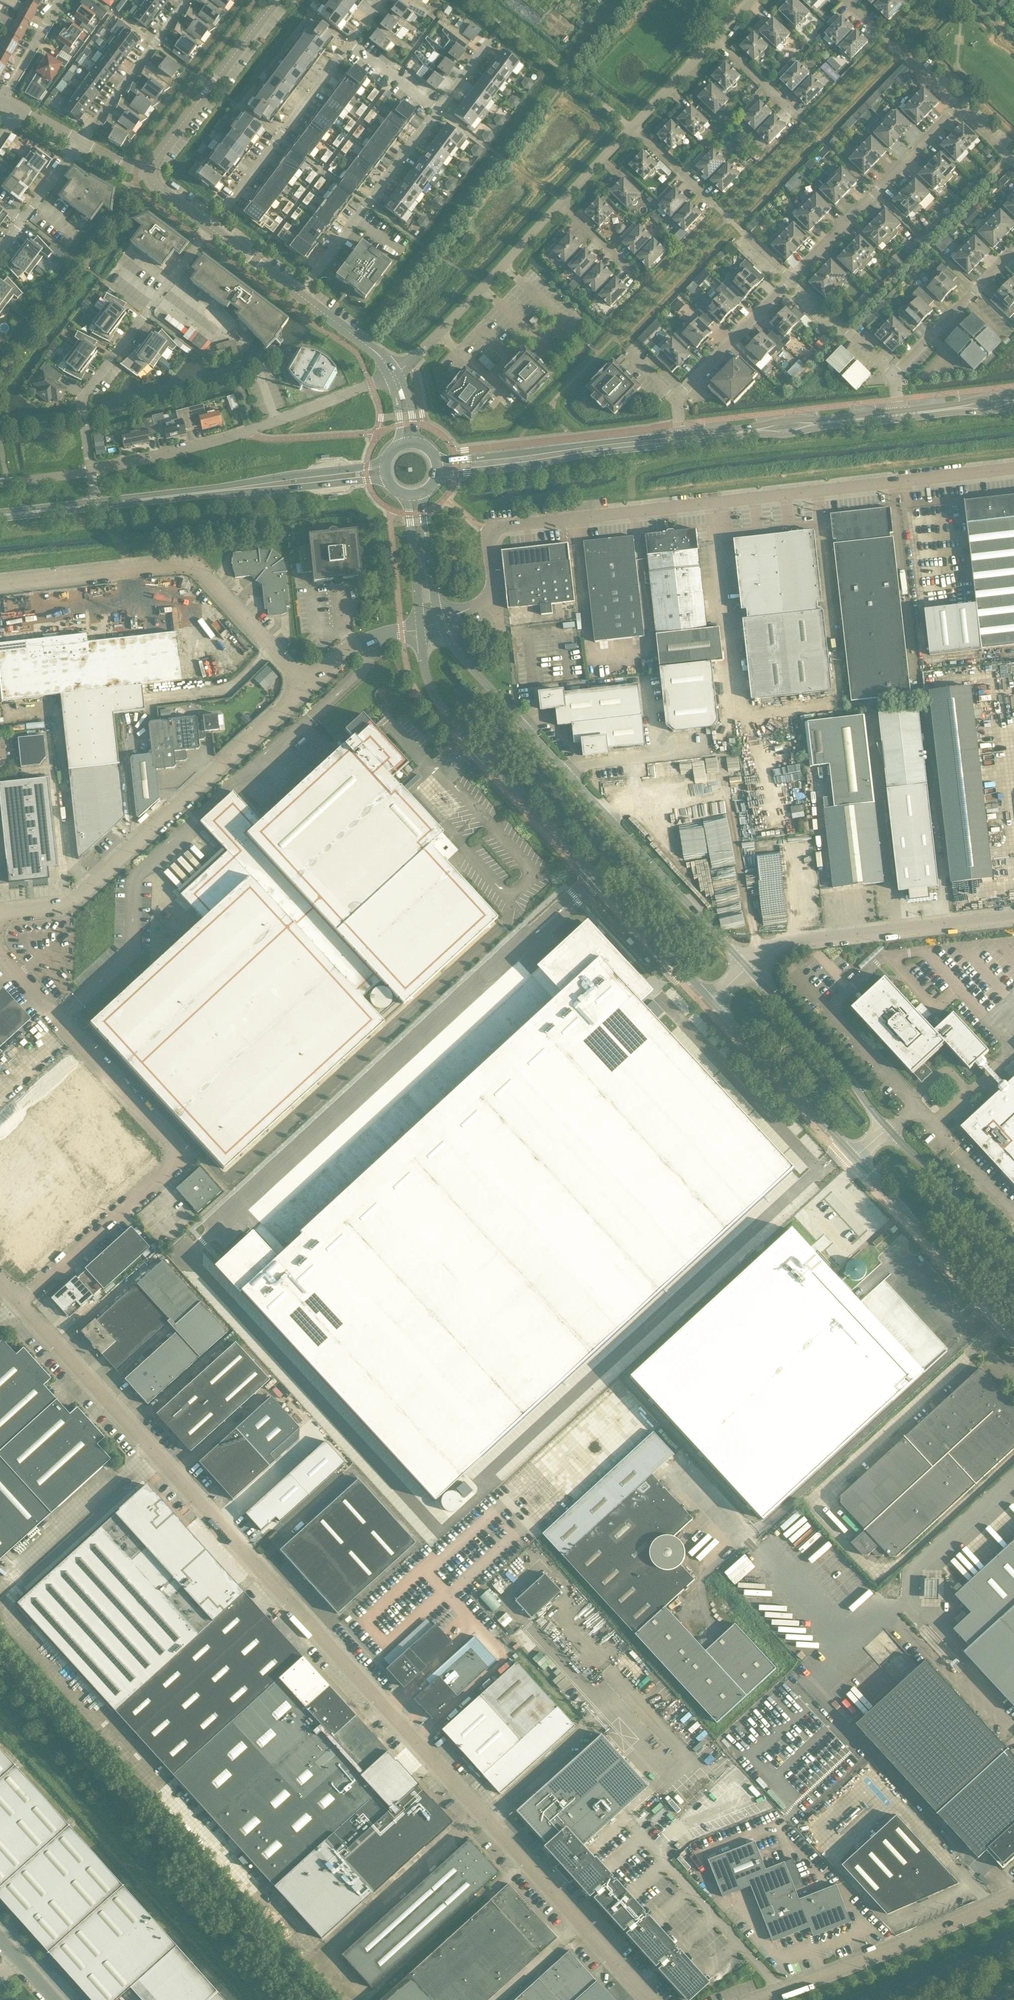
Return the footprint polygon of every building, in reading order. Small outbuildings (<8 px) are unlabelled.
[(9,7),(20,13),(18,17),(19,17),(16,22),(16,23),(26,28),(27,28),(26,28),(29,23),(36,12),(25,6),(25,5),(15,0),(13,0),(9,7)] [(28,0),(25,6),(36,12),(36,11),(35,11),(38,6),(39,6),(42,0),(28,0)] [(104,3),(111,8),(116,1),(114,0),(107,0),(104,3)] [(139,8),(155,20),(162,11),(147,0),(144,0),(139,8)] [(162,11),(168,2),(166,0),(147,0),(162,11)] [(200,16),(217,29),(213,25),(220,16),(221,17),(228,13),(229,13),(211,0),(209,0),(205,5),(207,6),(200,16)] [(211,0),(229,13),(224,10),(232,0),(233,1),(235,0),(211,0)] [(322,6),(346,23),(351,16),(330,0),(326,0),(322,6)] [(351,16),(357,8),(346,0),(330,0),(351,16)] [(362,0),(346,0),(357,8),(363,0),(362,0)] [(406,0),(402,0),(400,3),(399,2),(391,12),(393,13),(393,12),(406,23),(407,22),(413,14),(424,19),(427,16),(427,15),(406,0)] [(427,16),(433,21),(435,18),(425,5),(421,3),(423,0),(406,0),(427,15),(427,16)] [(780,12),(797,28),(800,24),(803,24),(805,24),(806,22),(807,20),(806,18),(810,14),(795,0),(791,0),(780,12)] [(811,9),(820,0),(802,0),(811,9)] [(875,7),(889,21),(905,4),(901,0),(882,0),(875,7)] [(82,5),(74,16),(83,23),(80,27),(91,35),(95,29),(88,25),(95,16),(101,21),(107,14),(90,1),(85,8),(82,5)] [(346,23),(322,6),(316,14),(339,31),(346,23)] [(155,20),(139,8),(132,17),(138,22),(148,29),(155,20)] [(393,12),(393,13),(389,17),(388,16),(380,26),(382,27),(395,37),(396,37),(402,28),(414,33),(416,30),(407,22),(406,23),(393,12)] [(113,24),(116,17),(111,14),(107,21),(113,24)] [(195,22),(188,31),(188,32),(205,44),(201,41),(208,32),(209,32),(216,29),(217,29),(200,16),(198,15),(194,21),(195,22)] [(841,19),(836,15),(827,24),(832,28),(841,19)] [(0,23),(11,30),(9,34),(10,34),(7,39),(7,40),(17,45),(20,39),(20,40),(26,28),(16,23),(16,22),(15,22),(4,16),(0,23)] [(129,21),(135,25),(135,26),(138,22),(132,17),(129,21)] [(832,28),(826,35),(837,46),(854,28),(842,17),(841,19),(832,28)] [(774,19),(760,33),(777,49),(781,45),(783,45),(785,45),(787,43),(787,41),(786,39),(790,35),(774,19)] [(106,21),(102,27),(108,31),(112,25),(106,21)] [(311,21),(305,29),(335,51),(336,49),(330,44),(334,39),(326,32),(327,30),(321,25),(319,27),(311,21)] [(444,28),(467,46),(471,41),(472,42),(479,32),(465,21),(458,30),(455,28),(439,21),(437,24),(444,29),(444,28)] [(65,28),(57,39),(65,46),(62,50),(69,55),(72,50),(70,49),(78,39),(84,44),(89,37),(73,24),(68,31),(65,28)] [(824,26),(820,30),(822,31),(825,34),(829,30),(824,26)] [(382,27),(378,32),(377,31),(370,40),(384,52),(391,43),(394,45),(410,51),(412,49),(396,37),(395,37),(382,27)] [(116,37),(133,50),(139,41),(130,33),(123,28),(116,37)] [(444,28),(444,29),(442,32),(449,41),(443,50),(456,60),(456,61),(457,62),(465,52),(463,51),(467,46),(444,28)] [(335,51),(305,29),(299,36),(322,54),(326,49),(333,54),(335,51)] [(188,32),(188,31),(187,30),(182,37),(183,38),(176,48),(173,53),(188,65),(193,59),(189,57),(196,47),(197,48),(204,44),(205,45),(205,44),(188,32)] [(857,31),(840,48),(852,60),(868,42),(857,31)] [(754,34),(741,48),(755,61),(759,57),(761,57),(763,57),(765,55),(765,54),(764,51),(768,47),(754,34)] [(2,46),(0,50),(0,51),(0,52),(0,58),(7,62),(10,56),(11,57),(17,45),(7,40),(7,39),(6,39),(0,36),(0,45),(2,46)] [(322,54),(299,36),(293,44),(317,62),(322,54)] [(133,50),(116,37),(109,46),(126,59),(133,50)] [(443,50),(427,38),(425,40),(435,53),(438,56),(432,64),(445,75),(447,76),(454,66),(452,65),(456,61),(456,60),(443,50)] [(293,44),(287,52),(311,70),(317,62),(293,44)] [(126,59),(109,46),(103,55),(119,68),(126,59)] [(496,60),(511,72),(519,63),(503,51),(496,60)] [(311,70),(287,52),(282,59),(305,77),(311,70)] [(432,64),(416,52),(414,54),(424,68),(428,70),(421,79),(436,90),(443,81),(442,80),(445,75),(432,64)] [(119,68),(103,55),(96,64),(112,77),(119,68)] [(47,57),(24,94),(38,101),(46,91),(37,84),(43,76),(50,81),(60,66),(64,68),(68,63),(58,56),(54,62),(47,57)] [(833,57),(828,61),(837,71),(842,67),(833,57)] [(305,77),(282,59),(276,67),(299,85),(305,77)] [(158,68),(153,75),(172,88),(171,88),(174,81),(172,79),(179,69),(167,60),(159,69),(158,68)] [(511,72),(496,60),(489,69),(505,81),(511,72)] [(798,63),(792,70),(783,79),(781,81),(793,92),(809,75),(806,71),(807,69),(806,67),(805,66),(803,65),(800,66),(798,63)] [(822,69),(836,80),(841,74),(826,63),(822,69)] [(904,63),(890,78),(894,82),(903,74),(904,75),(910,69),(904,63)] [(112,77),(96,64),(89,73),(106,85),(112,77)] [(726,64),(713,78),(727,91),(731,87),(733,87),(735,87),(737,85),(737,84),(736,81),(740,77),(726,64)] [(783,79),(792,70),(787,66),(778,75),(783,79)] [(276,67),(270,75),(294,93),(299,85),(276,67)] [(345,75),(361,87),(367,79),(351,67),(345,75)] [(505,81),(489,69),(482,79),(498,91),(505,81)] [(62,80),(65,83),(66,82),(70,86),(71,84),(68,82),(71,77),(67,73),(62,80)] [(106,85),(89,73),(83,82),(99,94),(106,85)] [(150,82),(143,91),(160,104),(156,101),(163,91),(165,93),(171,88),(171,89),(172,88),(153,75),(149,81),(150,82)] [(294,93),(270,75),(264,82),(288,100),(294,93)] [(361,87),(345,75),(339,83),(355,95),(361,87)] [(812,77),(796,94),(807,106),(824,88),(812,77)] [(523,81),(532,87),(534,85),(531,79),(525,78),(523,81)] [(894,82),(890,78),(886,82),(891,87),(894,82)] [(498,91),(482,79),(475,88),(491,100),(498,91)] [(58,84),(57,86),(64,91),(69,85),(65,83),(62,80),(58,84)] [(532,87),(523,81),(521,83),(524,89),(530,90),(532,87)] [(99,94),(83,82),(76,91),(92,103),(99,94)] [(264,82),(258,90),(282,108),(288,100),(264,82)] [(355,95),(339,83),(334,90),(350,102),(355,95)] [(712,85),(699,99),(715,115),(720,110),(722,111),(724,110),(725,109),(726,107),(725,105),(729,101),(723,95),(726,93),(717,84),(714,87),(712,85)] [(475,88),(468,97),(484,109),(491,100),(475,88)] [(374,89),(370,94),(375,98),(379,93),(374,89)] [(910,97),(928,115),(939,103),(924,89),(920,94),(918,92),(917,92),(916,92),(914,93),(910,97)] [(138,97),(131,107),(148,120),(144,116),(151,107),(153,108),(159,104),(160,104),(143,91),(142,90),(137,96),(138,97)] [(282,108),(258,90),(253,98),(283,120),(285,118),(278,113),(282,108)] [(350,102),(334,90),(328,98),(344,110),(350,102)] [(878,99),(882,95),(878,90),(873,95),(878,99)] [(76,91),(69,100),(86,112),(92,103),(76,91)] [(375,98),(370,94),(367,99),(372,102),(375,98)] [(382,95),(379,100),(384,104),(387,99),(382,95)] [(468,97),(461,106),(477,118),(484,109),(468,97)] [(511,97),(509,99),(518,106),(520,103),(518,97),(511,97)] [(928,115),(910,97),(906,101),(906,102),(906,103),(906,104),(906,105),(906,106),(907,107),(903,111),(917,126),(928,115)] [(283,120),(253,98),(246,106),(255,112),(253,114),(260,119),(262,117),(270,124),(274,118),(281,123),(283,120)] [(344,110),(328,98),(322,105),(338,118),(344,110)] [(518,106),(509,99),(507,102),(510,107),(516,108),(518,106)] [(86,112),(69,100),(62,109),(79,121),(86,112)] [(384,104),(379,100),(375,105),(380,109),(384,104)] [(759,104),(754,100),(745,109),(750,113),(750,114),(759,104)] [(750,114),(750,113),(744,120),(755,131),(772,114),(760,102),(759,104),(750,114)] [(399,103),(393,111),(409,123),(415,115),(399,103)] [(359,109),(364,113),(367,108),(362,104),(359,109)] [(338,118),(322,105),(316,113),(332,125),(338,118)] [(126,113),(119,122),(119,123),(136,135),(132,132),(139,123),(141,124),(147,120),(148,120),(131,107),(130,106),(125,112),(126,113)] [(477,118),(461,106),(454,115),(468,126),(466,128),(473,132),(481,121),(477,118)] [(692,107),(678,121),(695,137),(699,132),(702,133),(703,133),(705,131),(705,129),(704,127),(708,123),(692,107)] [(364,113),(359,109),(355,114),(360,118),(364,113)] [(885,124),(900,138),(911,126),(910,125),(912,123),(898,110),(897,109),(895,111),(894,110),(891,110),(887,115),(882,120),(885,124)] [(371,111),(367,116),(372,119),(376,114),(371,111)] [(393,111),(387,119),(403,131),(409,123),(393,111)] [(857,112),(853,116),(857,121),(861,116),(857,112)] [(241,113),(235,121),(259,139),(265,131),(241,113)] [(316,113),(310,121),(326,133),(332,125),(316,113)] [(497,115),(495,117),(504,124),(506,121),(504,115),(497,115)] [(372,119),(367,116),(364,120),(368,124),(372,119)] [(775,116),(758,133),(761,136),(760,139),(760,141),(761,141),(762,142),(764,142),(765,142),(767,141),(770,144),(776,137),(777,139),(781,135),(780,134),(786,127),(775,116)] [(853,116),(848,121),(852,126),(857,121),(853,116)] [(504,124),(495,117),(494,120),(496,125),(502,126),(504,124)] [(403,131),(387,119),(382,126),(398,138),(403,131)] [(347,125),(352,128),(356,123),(351,120),(347,125)] [(885,124),(882,120),(872,131),(875,134),(890,149),(900,138),(885,124)] [(119,123),(119,122),(118,121),(113,128),(112,130),(114,131),(108,142),(121,149),(127,138),(131,140),(135,135),(136,136),(136,135),(119,123)] [(235,121),(229,128),(253,146),(259,139),(235,121)] [(326,133),(310,121),(305,128),(321,141),(326,133)] [(672,122),(658,136),(672,149),(676,145),(679,146),(681,145),(682,144),(683,142),(682,139),(686,136),(672,122)] [(963,124),(952,136),(967,150),(978,138),(963,124)] [(352,128),(347,125),(344,129),(348,133),(352,128)] [(456,147),(459,150),(468,138),(462,133),(460,136),(447,125),(440,135),(456,147)] [(356,131),(360,134),(364,129),(360,126),(356,131)] [(382,126),(376,134),(392,146),(398,138),(382,126)] [(253,146),(229,128),(223,136),(247,154),(253,146)] [(305,128),(299,136),(315,148),(321,141),(305,128)] [(360,134),(356,131),(352,136),(357,139),(360,134)] [(485,131),(481,136),(484,142),(490,142),(494,137),(491,132),(485,131)] [(392,146),(376,134),(370,142),(386,154),(392,146)] [(336,140),(340,144),(344,139),(339,135),(336,140)] [(440,135),(433,144),(449,156),(456,147),(440,135)] [(223,136),(218,144),(241,162),(247,154),(223,136)] [(315,148),(299,136),(293,144),(309,156),(315,148)] [(967,150),(952,136),(942,146),(957,161),(967,150)] [(834,137),(829,143),(835,149),(840,143),(834,137)] [(858,146),(861,149),(875,164),(886,152),(872,138),(861,149),(858,146)] [(2,147),(7,151),(12,143),(7,140),(2,147)] [(340,144),(336,140),(332,145),(337,148),(340,144)] [(348,141),(344,146),(349,150),(353,145),(348,141)] [(370,142),(364,149),(380,161),(386,154),(370,142)] [(241,162),(218,144),(212,151),(236,169),(241,162)] [(449,156),(433,144),(426,153),(442,165),(449,156)] [(349,150),(344,146),(341,151),(345,155),(349,150)] [(474,146),(470,150),(473,156),(479,157),(483,152),(480,146),(474,146)] [(858,146),(857,146),(853,150),(853,151),(853,153),(853,154),(854,155),(850,160),(865,174),(875,164),(861,149),(858,146)] [(824,158),(829,152),(825,148),(820,154),(824,158)] [(283,157),(299,169),(305,161),(289,149),(283,157)] [(380,161),(364,149),(358,157),(374,169),(380,161)] [(30,153),(22,163),(37,174),(42,167),(46,170),(51,161),(37,150),(33,155),(30,153)] [(324,155),(329,159),(333,154),(328,150),(324,155)] [(699,166),(697,168),(709,179),(725,161),(722,158),(723,157),(723,156),(723,154),(721,152),(719,152),(716,153),(714,150),(708,157),(699,166)] [(212,151),(206,159),(230,177),(236,169),(212,151)] [(657,165),(644,152),(630,166),(644,179),(648,175),(651,176),(653,175),(654,174),(654,172),(654,170),(655,168),(656,170),(661,169),(668,176),(672,172),(661,161),(657,165)] [(708,157),(703,152),(694,162),(699,166),(708,157)] [(442,165),(426,153),(419,162),(435,174),(442,165)] [(756,153),(752,157),(758,162),(762,158),(756,153)] [(930,165),(948,182),(952,177),(953,175),(952,174),(951,172),(956,167),(941,153),(930,165)] [(329,159),(324,155),(320,160),(325,164),(329,159)] [(299,169),(283,157),(278,165),(294,177),(299,169)] [(336,157),(333,162),(337,165),(341,160),(336,157)] [(374,169),(358,157),(353,165),(369,177),(374,169)] [(206,159),(200,167),(194,175),(203,181),(201,183),(208,188),(209,186),(218,193),(224,185),(228,188),(231,183),(227,180),(230,177),(206,159)] [(994,159),(987,166),(991,171),(998,163),(994,159)] [(810,170),(815,165),(810,160),(806,165),(810,170)] [(337,165),(333,162),(329,167),(334,170),(337,165)] [(419,162),(412,171),(428,183),(435,174),(419,162)] [(462,162),(460,164),(469,171),(471,168),(469,162),(462,162)] [(22,163),(16,171),(31,182),(37,174),(22,163)] [(469,171),(460,164),(458,167),(461,172),(467,173),(469,171)] [(728,164),(711,182),(723,193),(740,176),(736,172),(737,171),(738,169),(737,168),(736,166),(734,166),(730,167),(728,164)] [(278,165),(272,172),(288,184),(294,177),(278,165)] [(353,165),(347,172),(363,184),(369,177),(353,165)] [(948,182),(930,165),(919,176),(934,190),(939,185),(940,186),(942,187),(943,187),(944,186),(948,182)] [(71,182),(60,197),(93,223),(105,208),(113,214),(116,193),(91,178),(90,179),(74,167),(66,178),(71,182)] [(831,180),(846,194),(857,182),(858,180),(844,167),(843,169),(842,168),(837,173),(836,172),(835,171),(834,171),(833,172),(832,172),(828,176),(825,173),(824,174),(831,180)] [(16,171),(10,179),(25,190),(31,182),(16,171)] [(308,176),(313,180),(317,174),(312,171),(308,176)] [(428,183),(412,171),(405,180),(421,192),(428,183)] [(288,184),(272,172),(266,180),(282,192),(288,184)] [(363,184),(347,172),(341,180),(357,192),(363,184)] [(831,180),(824,174),(818,180),(825,186),(820,191),(835,205),(846,194),(831,180)] [(313,180),(308,176),(305,181),(309,184),(313,180)] [(1000,181),(1004,185),(1008,180),(1005,176),(1000,181)] [(317,182),(322,186),(326,181),(321,177),(317,182)] [(10,179),(3,189),(18,200),(22,203),(24,200),(20,197),(25,190),(10,179)] [(624,179),(611,193),(628,209),(632,204),(633,205),(634,205),(636,204),(637,203),(637,202),(637,200),(636,200),(641,195),(624,179)] [(282,192),(266,180),(260,188),(276,200),(282,192)] [(421,192),(405,180),(399,189),(414,201),(421,192)] [(448,180),(446,183),(455,189),(457,186),(454,181),(448,180)] [(919,205),(922,208),(923,208),(919,205),(930,194),(915,180),(904,191),(919,206),(919,205)] [(792,190),(796,186),(790,181),(787,185),(792,190)] [(972,181),(966,187),(971,192),(977,186),(972,181)] [(322,186),(317,182),(313,187),(318,191),(322,186)] [(455,189),(446,183),(445,185),(447,191),(453,191),(455,189)] [(337,185),(331,193),(347,205),(353,197),(337,185)] [(297,191),(302,195),(305,190),(301,186),(297,191)] [(675,191),(670,187),(657,200),(661,204),(661,205),(662,205),(675,191)] [(276,200),(260,188),(254,195),(270,207),(276,200)] [(399,189),(392,198),(408,210),(414,201),(399,189)] [(662,205),(661,205),(660,206),(671,218),(688,200),(676,189),(675,191),(662,205)] [(302,195),(297,191),(293,196),(298,200),(302,195)] [(919,206),(904,191),(894,202),(892,204),(906,218),(908,216),(913,212),(914,213),(915,213),(916,213),(917,213),(918,213),(918,212),(922,208),(919,205),(919,206)] [(1012,192),(1007,197),(1007,198),(1007,199),(1007,200),(1008,201),(1008,202),(1009,202),(1005,207),(1013,216),(1013,194),(1012,192)] [(309,193),(305,198),(310,201),(314,196),(309,193)] [(347,205),(331,193),(325,201),(341,213),(347,205)] [(959,194),(954,199),(959,204),(964,199),(959,194)] [(270,207),(254,195),(249,203),(265,215),(270,207)] [(807,198),(802,203),(820,221),(831,209),(817,195),(812,199),(811,198),(810,198),(809,198),(808,198),(807,198)] [(310,201),(305,198),(302,202),(307,206),(310,201)] [(408,210),(392,198),(385,208),(401,220),(408,210)] [(433,201),(441,207),(443,205),(441,199),(435,198),(433,201)] [(600,200),(586,213),(600,227),(604,223),(607,223),(609,223),(610,221),(610,220),(609,217),(613,213),(600,200)] [(325,201),(320,208),(336,221),(341,213),(325,201)] [(441,207),(433,201),(431,203),(433,209),(440,210),(441,207)] [(285,207),(290,210),(294,205),(289,202),(285,207)] [(265,215),(249,203),(243,211),(273,234),(279,226),(274,222),(265,215)] [(690,203),(674,220),(685,232),(702,214),(690,203)] [(820,221),(802,203),(799,207),(798,207),(798,208),(798,209),(798,210),(798,211),(800,212),(795,217),(810,231),(820,221)] [(290,210),(285,207),(282,212),(287,215),(290,210)] [(298,208),(294,213),(299,217),(302,212),(298,208)] [(336,221),(320,208),(314,216),(330,228),(336,221)] [(874,222),(892,239),(897,234),(897,232),(896,229),(900,225),(886,210),(874,222)] [(1005,236),(1013,227),(1013,224),(1001,211),(996,215),(995,214),(993,214),(991,215),(987,219),(1005,236)] [(934,221),(939,225),(944,220),(935,212),(930,216),(935,220),(934,221)] [(299,217),(294,213),(291,218),(295,221),(299,217)] [(278,216),(274,222),(279,226),(283,220),(278,216)] [(314,216),(308,224),(324,236),(330,228),(314,216)] [(421,216),(419,219),(428,225),(430,223),(427,217),(421,216)] [(967,226),(971,221),(965,216),(961,220),(967,226)] [(131,242),(130,243),(162,267),(163,266),(162,266),(173,251),(178,255),(186,246),(186,247),(187,246),(149,218),(134,224),(141,229),(131,243),(131,242)] [(428,225),(419,219),(417,221),(420,227),(426,228),(428,225)] [(1005,236),(987,219),(982,224),(982,226),(982,227),(984,229),(979,233),(994,248),(1005,236)] [(939,225),(934,221),(926,229),(931,234),(939,225)] [(892,239),(874,222),(864,233),(879,247),(883,243),(886,244),(888,243),(892,239)] [(287,223),(283,229),(287,232),(291,226),(287,223)] [(308,224),(302,231),(318,244),(324,236),(308,224)] [(617,232),(626,232),(626,224),(617,224),(617,232)] [(638,229),(634,224),(621,238),(625,242),(625,243),(638,229)] [(780,232),(798,250),(809,238),(794,224),(789,229),(789,228),(787,227),(786,227),(785,227),(784,228),(780,232)] [(625,243),(625,242),(623,244),(635,255),(652,238),(640,227),(638,229),(625,243)] [(287,232),(283,229),(277,237),(307,259),(313,251),(297,239),(287,232)] [(302,231),(297,239),(313,251),(318,244),(302,231)] [(798,250),(780,232),(776,236),(775,237),(775,238),(775,239),(775,240),(776,241),(777,241),(772,246),(787,260),(798,250)] [(571,235),(554,252),(557,255),(556,257),(557,259),(558,260),(560,261),(563,260),(565,263),(582,246),(571,235)] [(860,237),(849,249),(866,266),(871,261),(872,259),(871,256),(875,251),(860,237)] [(975,237),(965,248),(964,248),(979,263),(990,251),(975,237)] [(27,241),(19,252),(37,265),(44,256),(48,259),(53,254),(38,238),(31,244),(27,241)] [(922,243),(922,242),(918,238),(905,251),(910,256),(922,244),(922,243)] [(655,240),(638,258),(649,269),(666,252),(655,240)] [(345,264),(335,277),(346,286),(346,285),(354,291),(364,300),(375,286),(374,286),(380,278),(380,279),(390,265),(380,257),(379,258),(371,252),(372,251),(361,243),(351,256),(352,257),(346,265),(345,264)] [(964,248),(965,248),(962,245),(957,250),(957,251),(957,252),(957,253),(957,254),(958,255),(954,260),(969,274),(979,263),(964,248)] [(586,249),(569,267),(581,278),(597,260),(586,249)] [(866,266),(849,249),(838,259),(853,274),(857,269),(861,270),(862,270),(866,266)] [(37,265),(19,252),(14,258),(13,257),(4,265),(18,279),(25,273),(29,276),(37,265)] [(895,254),(889,261),(898,269),(904,262),(895,254)] [(190,280),(190,281),(226,308),(227,308),(226,307),(227,306),(229,307),(226,313),(232,317),(235,314),(266,348),(274,341),(275,340),(274,339),(288,321),(202,257),(193,270),(197,273),(191,281),(190,280)] [(735,275),(752,291),(764,278),(746,260),(740,265),(741,269),(735,275)] [(820,272),(835,287),(835,286),(838,290),(843,285),(843,283),(842,279),(846,275),(831,261),(820,272)] [(940,275),(935,280),(949,294),(957,286),(952,282),(957,277),(942,263),(937,269),(937,272),(940,275)] [(601,264),(584,281),(587,284),(587,287),(587,289),(589,290),(590,290),(593,289),(596,292),(613,275),(601,264)] [(44,271),(38,267),(35,271),(41,275),(44,271)] [(835,287),(820,272),(810,283),(825,297),(835,287)] [(736,299),(740,303),(752,291),(735,275),(730,279),(727,280),(721,285),(736,299)] [(1002,288),(1013,299),(1013,276),(1002,288)] [(6,306),(14,296),(18,299),(23,294),(7,278),(1,284),(0,284),(0,301),(6,306)] [(616,279),(600,296),(602,298),(602,301),(602,303),(604,304),(606,305),(608,304),(611,307),(628,290),(616,279)] [(923,283),(918,288),(933,302),(937,298),(941,302),(949,294),(935,280),(930,286),(927,283),(923,283)] [(740,303),(736,299),(721,285),(717,290),(717,294),(711,299),(728,316),(740,303)] [(933,302),(918,288),(913,294),(913,297),(916,300),(911,305),(925,319),(933,311),(928,306),(933,302)] [(1002,288),(995,296),(991,300),(1009,318),(1013,313),(1013,299),(1002,288)] [(107,302),(100,312),(118,325),(126,315),(122,312),(126,304),(112,296),(114,293),(109,289),(107,293),(103,300),(107,302)] [(728,316),(711,299),(707,304),(703,304),(699,308),(704,313),(703,314),(703,315),(712,324),(716,319),(721,323),(728,316)] [(858,309),(862,305),(858,300),(854,305),(858,309)] [(678,312),(685,305),(680,301),(673,307),(678,312)] [(925,319),(911,305),(906,310),(904,308),(902,308),(900,308),(899,310),(898,312),(899,314),(901,316),(899,318),(909,327),(913,331),(917,327),(925,319)] [(91,306),(88,310),(96,316),(99,312),(91,306)] [(786,308),(778,316),(792,330),(792,329),(795,332),(803,324),(800,321),(804,316),(795,307),(791,312),(786,308)] [(847,317),(841,311),(837,316),(843,321),(847,317)] [(118,325),(100,312),(92,323),(96,326),(92,334),(109,343),(115,332),(114,331),(118,325)] [(691,326),(690,327),(704,340),(712,332),(708,328),(712,324),(703,315),(699,319),(698,318),(691,326)] [(802,319),(807,325),(811,321),(806,315),(802,319)] [(958,330),(946,343),(959,355),(960,354),(963,357),(961,358),(974,370),(986,357),(985,356),(988,353),(989,355),(1001,342),(988,330),(987,331),(984,329),(986,327),(973,315),(961,328),(962,329),(959,332),(958,330)] [(792,330),(778,316),(771,324),(775,328),(770,333),(785,347),(790,341),(790,337),(787,334),(792,330)] [(882,329),(876,336),(893,352),(899,345),(899,346),(910,334),(893,317),(882,329)] [(643,344),(662,324),(657,319),(637,339),(643,344)] [(691,326),(688,323),(683,329),(679,329),(674,334),(679,339),(688,348),(692,344),(697,348),(704,340),(690,327),(691,326)] [(151,334),(144,344),(161,358),(168,348),(172,351),(177,346),(162,330),(155,337),(151,334)] [(71,350),(89,364),(97,353),(93,350),(98,342),(78,332),(74,338),(78,341),(71,350)] [(785,347),(770,333),(767,337),(762,332),(754,341),(768,354),(771,357),(776,351),(780,351),(785,347)] [(662,351),(655,357),(672,373),(678,367),(679,367),(690,356),(672,339),(670,342),(669,341),(668,341),(667,341),(665,342),(664,343),(664,344),(663,345),(664,346),(665,347),(661,350),(662,351)] [(219,343),(221,352),(237,349),(235,340),(219,343)] [(819,349),(824,344),(820,340),(816,345),(819,349)] [(768,354),(754,341),(747,348),(751,353),(747,357),(756,366),(760,362),(761,362),(768,354)] [(161,358),(144,344),(139,350),(138,349),(121,365),(137,377),(149,365),(154,368),(159,361),(162,363),(165,360),(161,358)] [(48,361),(54,352),(55,350),(50,346),(49,348),(42,356),(48,361)] [(89,364),(71,350),(71,351),(66,347),(64,350),(69,353),(63,361),(68,364),(63,372),(81,381),(86,370),(85,370),(89,364)] [(847,384),(849,383),(856,390),(871,375),(841,347),(827,362),(834,369),(834,370),(833,371),(833,372),(833,374),(834,375),(834,376),(834,377),(835,379),(836,380),(837,381),(838,382),(839,382),(840,383),(842,384),(843,384),(845,384),(846,384),(847,384)] [(288,370),(286,367),(285,367),(288,372),(292,378),(298,383),(304,387),(311,390),(320,392),(328,392),(328,391),(325,391),(336,372),(338,376),(338,375),(336,371),(332,365),(330,362),(324,357),(319,354),(314,352),(309,351),(303,350),(300,350),(296,350),(295,350),(296,351),(300,351),(288,370)] [(524,351),(498,377),(525,403),(551,376),(524,351)] [(713,383),(708,388),(722,402),(727,407),(732,401),(734,404),(751,386),(755,382),(753,380),(758,375),(739,357),(734,362),(733,361),(728,367),(725,364),(720,369),(723,372),(712,383),(713,383)] [(804,365),(798,360),(794,364),(800,370),(804,365)] [(614,362),(588,389),(596,397),(596,401),(603,408),(606,408),(607,407),(615,415),(641,388),(614,362)] [(43,372),(34,385),(39,389),(36,394),(49,403),(52,398),(58,402),(67,390),(58,382),(62,376),(45,363),(40,370),(43,372)] [(770,371),(765,367),(762,370),(767,375),(770,371)] [(464,370),(441,399),(449,405),(449,406),(449,410),(457,416),(461,416),(461,415),(470,422),(493,393),(464,370)] [(188,408),(193,428),(202,426),(203,430),(221,425),(220,422),(222,420),(220,414),(218,413),(217,410),(205,413),(203,405),(188,408)] [(193,428),(188,408),(175,411),(178,420),(163,424),(167,439),(185,434),(184,430),(193,428)] [(152,418),(144,420),(145,424),(146,430),(146,429),(148,429),(154,428),(152,418)] [(132,433),(122,435),(124,448),(149,443),(146,429),(146,430),(145,424),(131,427),(132,433)] [(104,446),(95,447),(96,455),(105,454),(104,446)] [(959,506),(959,511),(961,525),(1013,518),(1013,496),(1002,497),(965,501),(964,501),(965,506),(959,506)] [(891,508),(830,515),(833,540),(836,539),(837,543),(834,544),(852,701),(911,694),(894,537),(891,537),(890,533),(893,533),(891,508)] [(961,525),(970,605),(977,604),(982,649),(1013,646),(1013,518),(961,525)] [(309,545),(298,546),(301,573),(311,572),(313,582),(331,580),(332,582),(332,583),(333,584),(334,585),(336,585),(338,585),(339,585),(340,585),(341,584),(342,583),(343,582),(343,579),(360,577),(358,562),(363,556),(364,553),(364,552),(364,551),(363,549),(362,548),(361,548),(360,547),(356,546),(354,530),(339,531),(338,530),(336,528),(335,528),(334,527),(333,527),(332,527),(331,527),(329,528),(328,529),(327,530),(326,531),(326,533),(308,535),(309,545)] [(667,532),(646,535),(648,555),(660,668),(667,727),(673,732),(713,728),(718,721),(712,662),(724,661),(720,627),(708,629),(699,550),(697,529),(675,532),(674,530),(668,531),(667,532)] [(815,531),(775,535),(792,695),(832,690),(823,610),(818,611),(817,602),(822,601),(815,531)] [(792,695),(775,535),(734,540),(742,610),(747,610),(748,619),(743,619),(752,699),(792,695)] [(634,536),(584,542),(595,642),(645,636),(634,536)] [(569,543),(502,551),(509,609),(541,605),(542,615),(553,614),(552,604),(563,603),(575,601),(569,543)] [(231,561),(231,562),(231,563),(231,565),(231,567),(232,569),(232,570),(233,572),(234,574),(234,575),(234,578),(250,576),(251,578),(253,579),(253,580),(255,581),(257,583),(258,584),(260,584),(261,585),(264,609),(266,609),(267,615),(269,615),(271,616),(274,616),(276,616),(278,616),(279,615),(281,615),(283,614),(284,613),(286,613),(285,607),(288,606),(284,572),(285,572),(285,570),(285,569),(284,567),(284,566),(283,564),(282,561),(281,560),(281,559),(280,558),(279,557),(278,555),(276,554),(275,553),(273,552),(272,551),(270,551),(270,552),(268,551),(266,550),(263,550),(261,550),(259,550),(257,550),(257,551),(232,554),(232,556),(232,558),(231,559),(231,561)] [(926,609),(925,610),(930,655),(982,649),(977,604),(970,605),(926,609)] [(83,633),(87,633),(87,625),(76,625),(77,631),(83,631),(83,633)] [(266,666),(258,674),(270,685),(278,677),(266,666)] [(563,691),(541,694),(543,710),(556,708),(558,726),(572,724),(575,744),(584,743),(585,756),(608,754),(646,748),(642,716),(643,716),(642,716),(638,684),(564,693),(563,691)] [(144,710),(141,685),(60,694),(64,728),(66,748),(116,742),(113,723),(112,713),(144,710)] [(971,687),(930,691),(952,883),(993,878),(971,687)] [(170,709),(160,710),(161,718),(171,717),(170,709)] [(927,784),(918,709),(879,714),(887,789),(927,784)] [(204,920),(90,1023),(224,1168),(383,1022),(361,998),(381,980),(403,1005),(497,919),(446,862),(458,851),(399,786),(398,787),(393,781),(402,773),(399,770),(407,763),(361,713),(335,737),(342,745),(259,822),(231,792),(199,822),(230,855),(183,898),(204,920)] [(244,713),(240,718),(246,724),(251,720),(244,713)] [(198,740),(203,740),(205,737),(204,732),(219,730),(217,714),(202,716),(202,718),(196,719),(196,718),(198,740)] [(864,716),(805,723),(810,767),(830,765),(833,797),(823,798),(825,809),(824,809),(833,888),(884,882),(875,803),(864,716)] [(198,740),(196,718),(194,717),(149,722),(147,724),(151,754),(151,755),(153,768),(155,770),(173,768),(175,766),(174,762),(185,761),(186,758),(186,751),(197,750),(199,747),(198,740)] [(43,736),(17,738),(21,767),(39,765),(45,757),(43,736)] [(116,742),(66,748),(68,770),(77,859),(124,817),(118,764),(116,742)] [(151,755),(151,754),(129,757),(136,816),(138,818),(159,799),(155,770),(153,768),(151,755)] [(0,783),(0,814),(1,814),(8,883),(48,879),(47,868),(57,867),(47,778),(0,783)] [(887,789),(899,891),(909,890),(910,900),(930,898),(929,888),(939,887),(927,784),(887,789)] [(793,802),(794,816),(805,816),(805,802),(793,802)] [(819,899),(815,839),(790,841),(794,900),(819,899)] [(762,924),(788,922),(782,854),(756,856),(762,924)] [(252,1235),(217,1266),(434,1501),(795,1169),(641,1001),(651,991),(589,924),(542,967),(565,992),(274,1259),(252,1235)] [(886,977),(852,1008),(912,1073),(945,1043),(970,1069),(975,1064),(979,1068),(982,1068),(987,1063),(987,1061),(983,1057),(989,1051),(954,1013),(935,1031),(886,977)] [(0,988),(0,1046),(30,1019),(1,987),(0,988)] [(370,997),(370,998),(370,999),(370,1001),(370,1002),(371,1003),(371,1004),(372,1004),(372,1005),(373,1006),(374,1007),(375,1007),(376,1008),(377,1008),(378,1009),(379,1009),(380,1009),(382,1009),(383,1009),(385,1008),(387,1007),(388,1006),(389,1005),(390,1004),(390,1003),(391,1002),(391,1001),(391,1000),(392,999),(392,998),(392,997),(391,996),(391,995),(391,994),(390,992),(389,991),(388,990),(387,989),(385,988),(384,988),(382,987),(381,987),(379,987),(377,988),(376,988),(375,989),(373,990),(373,991),(372,992),(371,993),(370,994),(370,996),(370,997)] [(0,1140),(0,1246),(24,1272),(152,1156),(76,1069),(0,1140)] [(962,1127),(1013,1183),(1013,1079),(1008,1084),(1006,1081),(1003,1081),(998,1085),(998,1088),(1001,1091),(962,1127)] [(199,1167),(175,1189),(197,1213),(221,1191),(199,1167)] [(75,1277),(51,1299),(68,1318),(101,1288),(103,1289),(149,1247),(130,1227),(84,1269),(85,1270),(76,1278),(75,1277)] [(792,1230),(632,1377),(764,1520),(924,1373),(792,1230)] [(93,1320),(80,1332),(114,1369),(166,1322),(176,1332),(204,1308),(199,1303),(162,1261),(95,1321),(93,1320)] [(176,1332),(124,1380),(146,1405),(226,1332),(207,1312),(204,1308),(176,1332)] [(54,1400),(41,1385),(48,1378),(21,1348),(14,1355),(1,1340),(0,1341),(0,1449),(54,1400)] [(234,1343),(155,1414),(189,1452),(268,1381),(234,1343)] [(840,1497),(840,1504),(865,1530),(850,1543),(862,1555),(867,1555),(871,1552),(875,1556),(882,1556),(886,1553),(890,1557),(896,1557),(1013,1449),(1013,1407),(1012,1404),(1013,1402),(1013,1398),(1008,1392),(1006,1392),(1003,1395),(980,1370),(978,1370),(840,1497)] [(311,1406),(323,1395),(307,1377),(295,1388),(311,1406)] [(258,1409),(199,1463),(231,1499),(267,1466),(274,1460),(269,1455),(299,1428),(272,1397),(258,1409)] [(54,1400),(0,1449),(0,1559),(6,1554),(35,1526),(109,1459),(95,1444),(102,1438),(75,1408),(68,1414),(54,1400)] [(654,1432),(544,1533),(636,1634),(717,1722),(776,1668),(735,1624),(715,1642),(713,1640),(710,1639),(707,1638),(704,1639),(701,1639),(699,1641),(698,1642),(665,1607),(695,1579),(681,1564),(683,1562),(684,1559),(685,1556),(685,1552),(685,1548),(683,1545),(682,1542),(680,1540),(677,1538),(674,1537),(693,1519),(694,1518),(653,1473),(674,1453),(654,1432)] [(325,1441),(245,1514),(261,1531),(276,1518),(280,1522),(310,1494),(314,1491),(345,1463),(325,1441)] [(356,1480),(278,1551),(336,1614),(413,1543),(356,1480)] [(464,1482),(456,1489),(464,1498),(472,1491),(464,1482)] [(144,1486),(15,1603),(112,1710),(241,1593),(144,1486)] [(275,1531),(267,1538),(271,1543),(279,1536),(275,1531)] [(954,1629),(971,1646),(965,1652),(1013,1705),(1013,1541),(968,1584),(955,1594),(972,1612),(954,1629)] [(544,1574),(515,1600),(531,1618),(560,1591),(544,1574)] [(241,1593),(112,1710),(133,1733),(213,1821),(274,1886),(321,1938),(371,1893),(372,1893),(449,1822),(415,1785),(395,1762),(388,1768),(379,1758),(386,1751),(353,1716),(262,1616),(241,1593)] [(434,1625),(385,1668),(402,1687),(451,1644),(434,1625)] [(431,1683),(413,1699),(430,1717),(431,1718),(487,1668),(496,1660),(474,1636),(427,1678),(431,1683)] [(856,1724),(979,1858),(987,1851),(1003,1869),(1013,1859),(1013,1755),(927,1660),(856,1724)] [(876,1660),(863,1673),(882,1693),(895,1681),(876,1660)] [(516,1661),(441,1729),(464,1755),(462,1758),(479,1777),(482,1774),(500,1794),(574,1726),(516,1661)] [(515,1811),(547,1845),(543,1848),(548,1854),(552,1851),(563,1863),(559,1866),(565,1873),(571,1879),(574,1876),(585,1888),(582,1891),(587,1897),(593,1891),(597,1896),(594,1898),(622,1929),(625,1927),(630,1931),(627,1934),(655,1965),(658,1962),(662,1967),(659,1969),(687,1999),(712,1978),(711,1977),(710,1979),(706,1975),(703,1978),(593,1858),(592,1859),(586,1852),(581,1846),(647,1786),(601,1734),(515,1811)] [(47,1952),(46,1953),(47,1953),(47,1954),(48,1953),(90,1999),(116,1999),(130,1987),(141,1999),(209,1999),(217,1992),(216,1991),(176,1946),(122,1886),(123,1886),(123,1885),(122,1885),(69,1826),(69,1825),(68,1824),(68,1825),(18,1770),(0,1749),(0,1899),(47,1952)] [(386,1751),(379,1758),(388,1768),(395,1762),(386,1751)] [(466,1839),(341,1955),(371,1988),(497,1873),(466,1839)] [(870,1840),(843,1865),(888,1915),(919,1901),(920,1903),(929,1900),(927,1897),(959,1883),(932,1855),(906,1879),(870,1840)] [(755,1841),(709,1860),(723,1897),(751,1886),(773,1942),(810,1928),(814,1937),(852,1922),(837,1885),(800,1899),(785,1862),(766,1869),(755,1841)] [(379,1999),(487,1999),(556,1937),(506,1884),(379,1999)] [(515,1999),(613,1999),(569,1951),(515,1999)]
